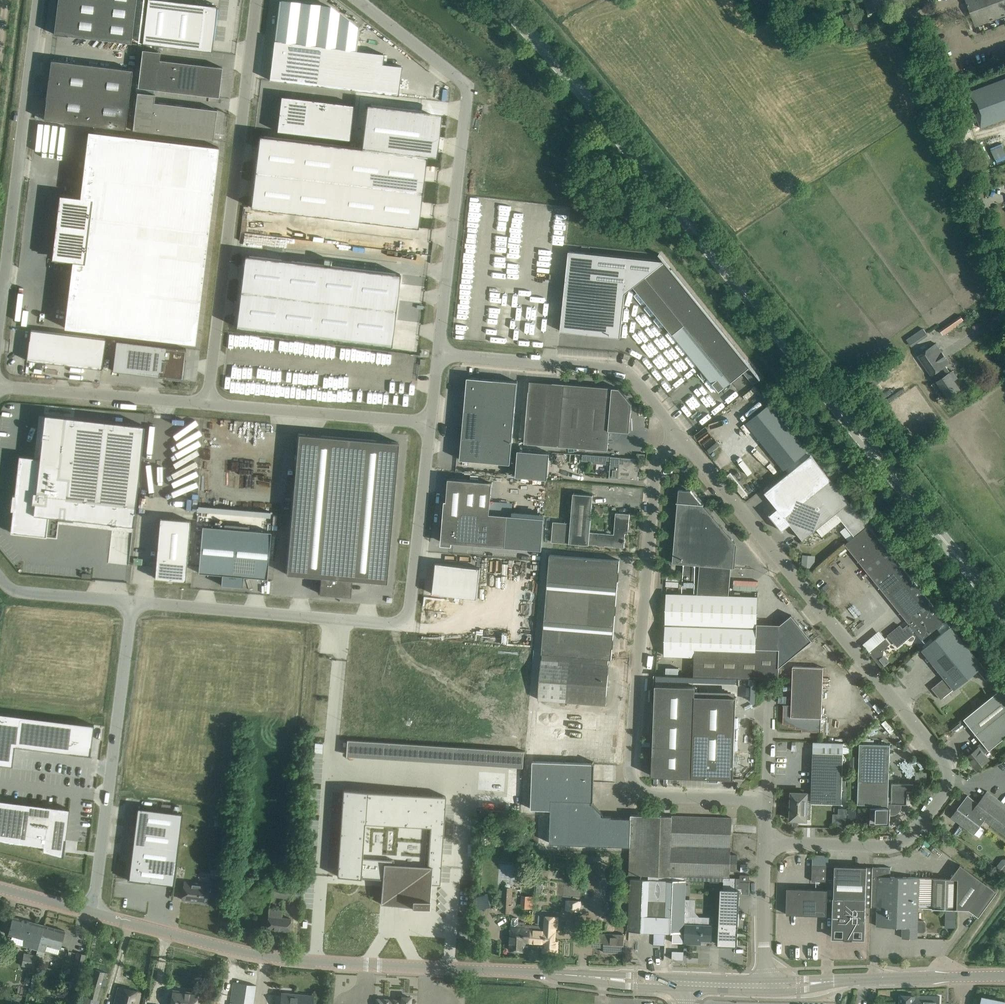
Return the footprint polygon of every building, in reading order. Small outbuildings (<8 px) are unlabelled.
[(54,34),(131,43),(136,0),(58,0),(54,34)] [(142,43),(212,51),(217,6),(168,0),(148,0),(142,43)] [(274,40),(269,80),(343,89),(398,95),(402,66),(382,63),(383,54),(356,50),(359,29),(359,28),(356,26),(332,7),(330,6),(315,4),(315,2),(306,1),(305,3),(282,0),(279,0),(279,2),(275,35),(275,40),(274,40)] [(877,10),(886,7),(884,0),(864,0),(869,13),(877,10)] [(975,26),(1004,15),(1004,0),(966,0),(975,26)] [(844,13),(850,31),(861,27),(856,10),(844,13)] [(160,51),(142,49),(138,87),(144,88),(156,89),(159,59),(160,51)] [(173,61),(159,59),(156,89),(169,91),(173,61)] [(132,70),(50,60),(48,80),(47,80),(45,99),(46,99),(43,119),(125,129),(132,70)] [(222,67),(173,61),(169,91),(219,97),(222,67)] [(967,92),(970,98),(973,107),(975,106),(977,113),(975,114),(980,126),(981,128),(1004,119),(1004,78),(967,92)] [(137,91),(133,129),(213,139),(217,109),(154,102),(155,94),(137,91)] [(349,140),(353,105),(281,96),(277,130),(277,131),(349,140)] [(438,121),(431,114),(421,112),(421,110),(367,104),(363,133),(361,148),(426,155),(436,157),(439,132),(437,131),(438,121)] [(59,195),(56,226),(207,245),(215,175),(219,147),(180,142),(88,131),(80,197),(60,194),(59,195)] [(259,135),(251,207),(418,227),(426,155),(361,148),(259,135)] [(56,226),(52,258),(72,261),(64,327),(184,341),(195,343),(198,318),(207,245),(56,226)] [(569,251),(561,331),(621,337),(625,293),(634,286),(719,391),(743,372),(748,377),(760,378),(665,261),(569,251)] [(236,326),(391,345),(400,273),(245,255),(236,326)] [(964,320),(961,315),(960,315),(940,329),(943,334),(964,320)] [(928,335),(925,330),(923,328),(906,339),(911,346),(928,335)] [(27,360),(102,369),(106,338),(31,329),(27,360)] [(185,360),(184,360),(185,348),(116,339),(112,370),(162,376),(162,377),(182,379),(185,360)] [(944,376),(938,381),(932,384),(937,391),(943,388),(948,396),(960,388),(954,380),(958,378),(952,370),(950,372),(946,365),(950,363),(936,343),(918,355),(932,375),(940,370),(944,376)] [(518,381),(468,377),(460,459),(511,463),(518,381)] [(524,443),(608,450),(610,430),(630,432),(632,403),(619,388),(529,380),(524,443)] [(786,468),(786,469),(808,450),(809,450),(799,438),(770,403),(767,406),(746,423),(784,470),(786,468)] [(45,414),(44,415),(40,458),(34,457),(19,455),(15,495),(12,494),(12,496),(13,496),(12,500),(12,504),(11,508),(11,509),(13,510),(10,532),(57,537),(58,522),(59,517),(76,518),(133,525),(133,524),(144,425),(45,414)] [(359,438),(365,438),(366,430),(345,429),(344,435),(359,435),(359,438)] [(398,442),(297,434),(285,574),(320,577),(319,593),(350,596),(351,580),(386,583),(398,442)] [(519,450),(516,476),(548,479),(550,452),(519,450)] [(789,472),(765,492),(778,508),(770,514),(769,513),(769,514),(776,522),(831,478),(808,450),(786,469),(789,472)] [(611,456),(609,477),(618,478),(638,480),(638,470),(636,470),(637,458),(620,457),(611,456)] [(444,533),(444,541),(452,542),(461,543),(467,543),(542,549),(545,518),(490,513),(492,482),(449,478),(448,478),(444,533)] [(855,536),(869,525),(831,478),(776,522),(783,531),(783,530),(790,524),(803,539),(817,528),(822,536),(842,520),(855,536)] [(733,567),(735,542),(691,490),(679,489),(673,562),(684,563),(683,574),(686,575),(686,580),(699,581),(698,594),(729,595),(732,567),(733,567)] [(593,495),(583,494),(573,493),(571,523),(568,522),(568,520),(564,520),(564,522),(554,521),(552,541),(589,544),(597,545),(605,546),(605,545),(613,546),(624,547),(624,542),(625,542),(626,539),(625,539),(626,529),(629,529),(630,514),(616,513),(614,534),(590,532),(593,495)] [(605,509),(596,504),(592,513),(601,517),(605,509)] [(185,580),(191,519),(160,517),(155,577),(185,580)] [(206,526),(202,525),(198,572),(222,574),(221,584),(221,583),(220,584),(243,586),(243,585),(242,585),(243,583),(243,576),(267,578),(271,531),(206,526)] [(855,536),(845,544),(837,551),(841,555),(849,548),(910,623),(903,629),(900,625),(889,635),(898,646),(916,631),(922,639),(946,620),(869,525),(855,536)] [(566,701),(606,705),(609,664),(608,664),(609,659),(612,659),(620,560),(551,554),(541,688),(539,699),(566,701)] [(819,567),(825,576),(841,564),(835,555),(819,567)] [(814,568),(815,559),(802,558),(801,566),(814,568)] [(479,567),(434,562),(434,563),(431,586),(431,593),(440,594),(477,598),(481,567),(479,567)] [(824,592),(850,623),(858,616),(832,585),(824,592)] [(665,624),(757,627),(758,596),(729,595),(698,594),(667,593),(665,624)] [(695,656),(694,676),(778,679),(779,669),(813,641),(792,615),(780,625),(779,649),(756,648),(757,627),(665,624),(664,655),(695,656)] [(944,677),(932,688),(941,699),(954,689),(983,666),(962,640),(952,626),(922,649),(933,663),(944,677)] [(869,652),(882,667),(889,661),(884,655),(884,649),(890,644),(885,638),(884,639),(885,639),(881,642),(881,641),(880,642),(881,642),(877,645),(876,645),(877,645),(873,648),(872,648),(873,649),(869,651),(869,652),(868,652),(869,652)] [(820,732),(821,732),(823,667),(793,666),(792,705),(783,704),(783,705),(784,705),(783,723),(789,724),(789,726),(796,726),(796,728),(802,729),(802,731),(820,732)] [(653,753),(652,775),(734,778),(737,696),(695,695),(696,686),(656,684),(653,753)] [(964,718),(976,734),(982,741),(987,747),(989,750),(1004,737),(1004,693),(1001,688),(964,718)] [(597,716),(587,715),(538,711),(536,725),(596,730),(597,716)] [(12,765),(15,746),(90,755),(94,724),(0,713),(0,764),(12,765)] [(978,747),(967,756),(977,769),(989,759),(982,750),(987,747),(982,741),(977,745),(978,747)] [(315,742),(314,752),(322,753),(323,743),(315,742)] [(858,804),(871,804),(888,805),(888,808),(871,807),(870,823),(890,824),(890,815),(892,813),(895,813),(898,811),(900,809),(900,805),(902,804),(907,804),(908,791),(914,791),(914,784),(892,783),(891,800),(888,800),(890,744),(860,743),(858,804)] [(811,793),(811,800),(813,800),(813,802),(842,803),(843,773),(843,759),(843,753),(835,752),(813,752),(812,790),(811,793)] [(533,761),(531,809),(551,810),(552,799),(582,800),(592,801),(594,801),(595,763),(594,763),(533,761)] [(343,789),(337,876),(361,877),(361,876),(382,878),(381,903),(382,903),(383,902),(391,903),(391,904),(392,904),(393,903),(401,904),(400,905),(402,905),(403,904),(411,904),(410,905),(429,906),(430,882),(440,883),(446,795),(343,789)] [(951,816),(974,834),(985,819),(1004,834),(1004,804),(987,791),(978,803),(968,795),(951,816)] [(791,792),(790,819),(793,819),(798,819),(807,820),(807,819),(807,802),(811,802),(811,800),(811,793),(807,793),(807,792),(791,792)] [(13,843),(13,842),(43,846),(42,851),(53,854),(61,855),(62,845),(65,845),(66,838),(65,838),(69,808),(0,798),(0,840),(13,843)] [(551,810),(550,843),(630,846),(630,848),(623,848),(623,873),(629,873),(629,874),(649,875),(649,879),(631,878),(629,930),(654,931),(656,931),(665,932),(673,932),(684,932),(685,916),(686,880),(721,881),(724,881),(730,882),(730,878),(730,876),(730,870),(737,871),(738,855),(730,854),(732,825),(732,818),(670,815),(658,815),(658,810),(646,810),(646,804),(632,803),(631,805),(631,814),(631,818),(612,817),(612,816),(604,815),(601,815),(592,805),(592,803),(592,801),(582,800),(552,799),(551,810)] [(182,812),(137,807),(132,842),(178,848),(182,812)] [(838,814),(834,813),(833,820),(846,821),(846,807),(839,807),(838,814)] [(178,848),(132,842),(130,861),(175,866),(178,848)] [(287,852),(272,850),(271,859),(286,861),(287,852)] [(1002,860),(996,868),(1004,875),(1004,859),(1002,860)] [(144,882),(144,881),(173,885),(175,866),(130,861),(130,862),(129,862),(127,880),(144,882)] [(501,883),(513,883),(514,863),(501,862),(501,883)] [(934,878),(933,908),(944,908),(945,908),(946,909),(956,909),(957,909),(969,909),(979,916),(997,891),(990,886),(988,884),(961,864),(950,878),(934,878)] [(812,865),(812,881),(828,881),(828,865),(812,865)] [(835,865),(833,937),(865,938),(866,907),(872,907),(873,867),(835,865)] [(873,867),(872,907),(878,907),(877,926),(903,927),(903,938),(917,938),(917,931),(924,932),(926,929),(926,922),(924,920),(918,920),(918,907),(928,908),(933,908),(934,878),(929,878),(921,877),(909,877),(891,876),(891,867),(873,867)] [(721,888),(718,944),(737,945),(740,892),(749,893),(749,891),(750,891),(750,890),(749,890),(749,886),(750,886),(749,886),(750,883),(750,881),(740,881),(740,882),(730,882),(724,881),(721,881),(721,888)] [(183,889),(181,899),(190,900),(189,901),(192,901),(192,899),(197,899),(197,902),(207,903),(208,898),(220,900),(222,886),(209,884),(191,882),(191,884),(183,883),(183,889)] [(828,889),(787,888),(786,914),(827,915),(828,889)] [(502,912),(511,912),(511,895),(502,895),(502,912)] [(581,899),(566,899),(565,910),(581,911),(581,899)] [(267,928),(289,931),(291,918),(282,917),(283,910),(269,908),(267,928)] [(532,926),(530,947),(543,948),(543,952),(557,952),(558,941),(555,941),(555,939),(556,928),(558,928),(559,916),(545,915),(544,927),(532,926)] [(13,916),(8,934),(24,938),(22,945),(37,949),(45,951),(46,945),(60,948),(65,930),(44,925),(13,916)] [(685,916),(684,932),(686,932),(685,943),(701,943),(701,939),(712,940),(712,925),(711,925),(710,917),(685,916)] [(512,922),(511,940),(510,950),(525,951),(525,947),(530,947),(532,926),(527,926),(527,923),(512,922)] [(673,932),(673,942),(683,943),(684,932),(673,932)] [(604,934),(604,952),(624,953),(625,935),(604,934)] [(71,981),(69,991),(79,993),(86,954),(77,952),(71,981)] [(23,954),(21,965),(29,966),(37,968),(38,968),(40,958),(40,956),(36,956),(23,954)] [(80,1003),(98,1003),(107,972),(92,968),(88,967),(85,977),(80,994),(83,995),(80,1003)] [(256,985),(234,981),(230,1002),(227,1002),(227,1003),(253,1003),(256,985)] [(139,1002),(141,992),(118,987),(114,1003),(138,1003),(139,1002)] [(197,993),(173,990),(171,1003),(196,1003),(197,993)] [(313,996),(294,994),(294,996),(282,995),(281,1003),(312,1003),(313,996)] [(922,995),(900,994),(900,1003),(922,1003),(922,995)] [(940,996),(922,995),(922,1003),(940,1003),(940,996)]
